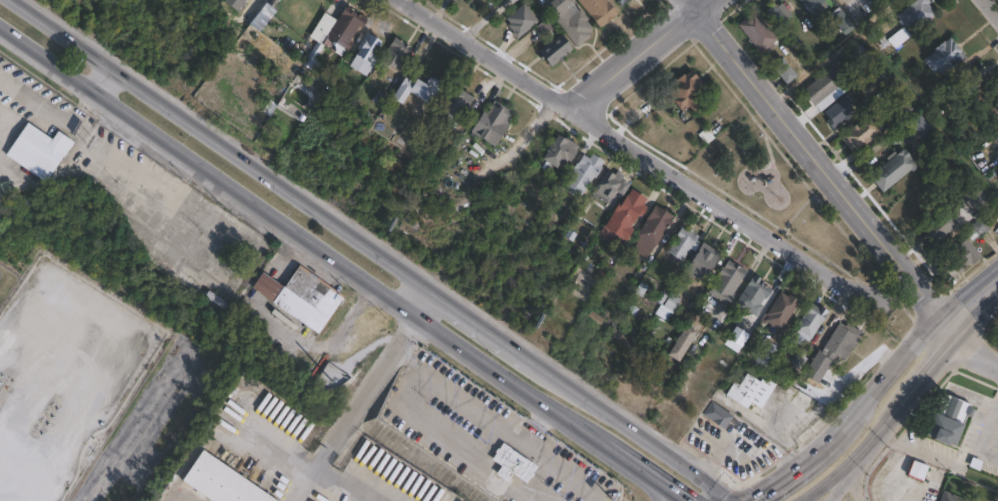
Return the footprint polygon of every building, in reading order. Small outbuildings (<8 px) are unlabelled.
[(225,2),(227,0),(246,0),(237,11),(225,2)] [(268,3),(270,0),(278,0),(273,8),(276,10),(260,31),(250,24),(266,2),(268,3)] [(544,6),(551,0),(569,0),(577,10),(579,9),(588,19),(585,21),(592,29),(587,32),(590,36),(576,48),(551,17),(552,16),(544,6)] [(599,29),(576,0),(605,0),(617,15),(599,29)] [(808,14),(797,0),(823,0),(824,1),(823,2),(827,7),(814,17),(810,12),(808,14)] [(897,16),(916,0),(926,0),(929,3),(927,5),(935,14),(911,34),(897,16)] [(781,3),(791,16),(777,27),(764,11),(773,4),(776,8),(781,3)] [(540,22),(516,38),(509,28),(510,23),(507,16),(526,4),(540,22)] [(368,20),(362,29),(358,26),(350,39),(355,42),(348,52),(344,50),(341,55),(329,47),(332,42),(326,38),(322,45),(326,48),(318,60),(319,61),(316,67),(317,67),(314,72),(301,64),(316,41),(308,36),(324,12),(336,19),(325,37),(326,37),(347,5),(368,20)] [(838,7),(840,11),(841,10),(855,28),(844,36),(838,28),(839,27),(831,17),(832,17),(830,14),(838,7)] [(776,38),(758,53),(736,26),(754,11),(776,38)] [(910,36),(896,49),(887,39),(902,27),(910,36)] [(382,42),(371,59),(375,61),(366,75),(350,65),(358,53),(359,52),(356,50),(367,32),(382,42)] [(412,47),(398,70),(380,59),(395,36),(412,47)] [(573,49),(552,66),(540,51),(556,38),(573,49)] [(950,38),(966,59),(947,73),(946,71),(940,76),(937,71),(933,74),(923,60),(935,51),(933,49),(944,41),(945,42),(950,38)] [(796,76),(785,85),(773,69),(778,65),(776,62),(781,58),(796,76)] [(988,80),(974,92),(962,78),(980,63),(987,71),(983,74),(988,80)] [(841,84),(813,107),(805,96),(803,98),(799,93),(829,68),(841,84)] [(690,70),(696,77),(697,77),(707,89),(698,97),(704,104),(693,113),(687,107),(681,112),(672,101),(676,98),(668,89),(676,82),(675,81),(682,74),(684,76),(690,70)] [(430,77),(434,79),(434,78),(443,83),(430,104),(411,92),(403,104),(392,97),(405,77),(414,83),(418,78),(426,84),(430,77)] [(475,98),(456,128),(437,116),(441,109),(439,108),(454,85),(475,98)] [(390,98),(383,108),(379,105),(376,111),(369,107),(380,91),(390,98)] [(846,94),(849,98),(852,95),(857,102),(850,108),(854,113),(849,117),(850,118),(844,123),(843,122),(833,130),(826,122),(829,119),(823,112),(846,94)] [(495,99),(517,113),(495,148),(472,133),(486,111),(488,112),(495,99)] [(989,111),(997,123),(997,104),(989,111)] [(933,132),(922,141),(908,123),(919,114),(933,132)] [(880,131),(855,151),(854,151),(851,153),(840,140),(843,137),(851,130),(849,129),(866,115),(880,131)] [(25,129),(49,145),(55,137),(70,147),(80,133),(86,137),(72,157),(66,153),(43,188),(3,161),(25,129)] [(558,134),(567,140),(568,139),(580,146),(570,162),(568,160),(566,164),(562,162),(558,168),(543,158),(558,134)] [(903,149),(918,167),(912,173),(910,171),(882,193),(869,177),(887,162),(885,159),(893,152),(896,155),(903,149)] [(593,154),(605,162),(584,195),(566,184),(585,154),(591,158),(593,154)] [(608,170),(616,175),(618,172),(625,176),(608,203),(594,193),(608,170)] [(989,202),(977,212),(964,196),(977,186),(989,202)] [(648,199),(644,204),(648,207),(642,217),(639,214),(631,227),(634,229),(627,240),(606,227),(622,201),(624,202),(632,189),(648,199)] [(674,216),(647,258),(634,250),(638,243),(637,242),(640,237),(637,235),(656,205),(674,216)] [(951,208),(956,215),(953,217),(959,225),(935,244),(922,228),(946,209),(948,211),(951,208)] [(981,217),(990,227),(988,228),(990,230),(985,234),(983,233),(980,235),(981,237),(979,239),(978,238),(972,243),(963,232),(971,226),(969,224),(975,219),(977,221),(981,217)] [(700,237),(684,261),(667,250),(682,225),(700,237)] [(981,259),(972,266),(970,263),(967,266),(957,254),(960,251),(956,247),(966,239),(981,259)] [(720,254),(703,281),(696,276),(694,280),(684,274),(703,243),(720,254)] [(747,271),(725,304),(708,293),(729,260),(747,271)] [(300,266),(344,298),(319,334),(261,292),(254,287),(265,272),(271,276),(286,287),(300,266)] [(772,289),(767,298),(765,296),(760,304),(764,306),(758,316),(737,303),(755,275),(767,282),(765,285),(772,289)] [(662,318),(679,305),(667,289),(654,298),(660,307),(656,310),(662,318)] [(226,306),(221,312),(220,311),(201,298),(206,291),(215,298),(226,306)] [(780,292),(788,297),(790,294),(800,301),(781,331),(765,321),(769,316),(766,314),(780,292)] [(721,305),(712,320),(701,313),(710,298),(721,305)] [(812,302),(820,307),(821,306),(830,312),(813,339),(810,337),(806,344),(794,336),(797,330),(795,329),(812,302)] [(840,323),(846,326),(848,323),(865,333),(855,349),(853,348),(845,360),(836,355),(818,383),(803,373),(818,349),(821,352),(840,323)] [(697,333),(679,361),(669,355),(687,326),(697,333)] [(749,357),(765,368),(778,348),(761,337),(749,357)] [(746,373),(759,381),(763,375),(776,384),(775,385),(760,408),(750,401),(745,408),(725,394),(728,389),(733,381),(739,385),(746,373)] [(974,408),(971,417),(966,415),(955,445),(947,442),(947,444),(931,438),(932,436),(926,434),(943,392),(944,392),(971,403),(971,405),(970,407),(974,408)] [(733,417),(725,428),(706,414),(714,403),(733,417)] [(539,467),(528,484),(514,475),(509,482),(497,474),(502,466),(493,460),(503,444),(539,467)] [(204,450),(279,500),(215,500),(184,480),(204,450)] [(928,466),(922,481),(907,475),(913,460),(928,466)] [(945,491),(969,500),(941,500),(945,491)]
